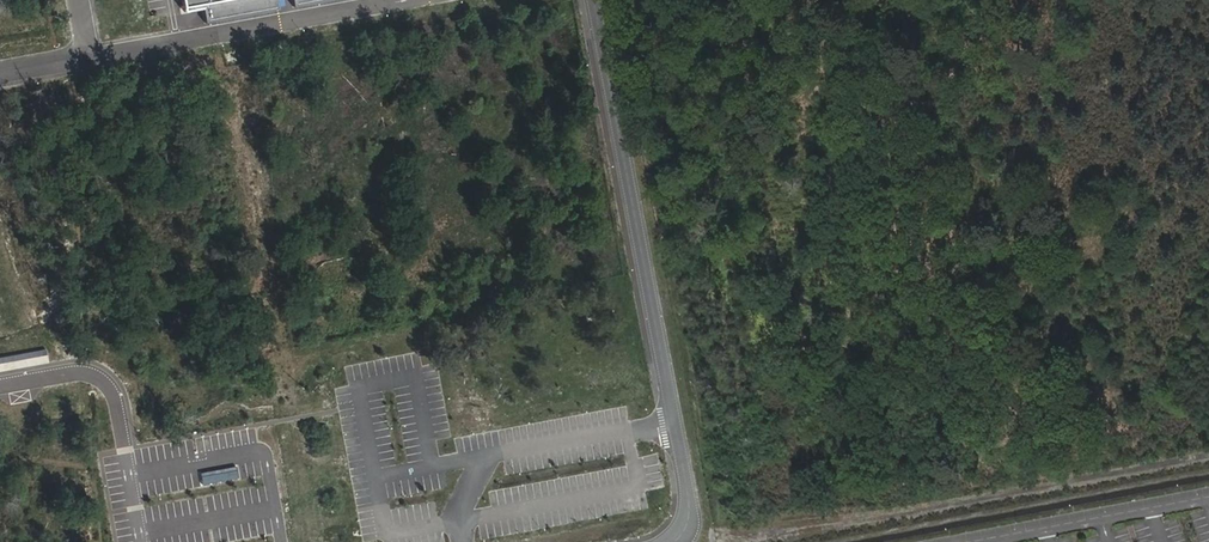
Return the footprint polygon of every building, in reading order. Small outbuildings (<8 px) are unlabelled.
[(185,9),(210,4),(213,19),(276,8),(275,0),(184,0),(185,9)]
